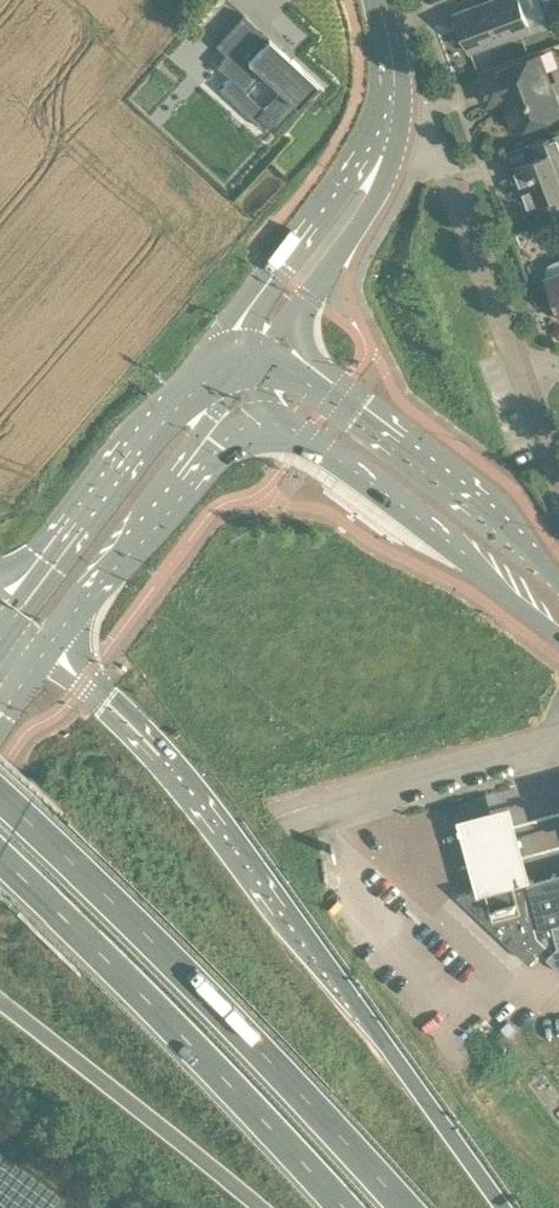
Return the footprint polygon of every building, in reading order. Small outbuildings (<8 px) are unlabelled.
[(529,30),(518,0),(490,0),(455,13),(470,53),(529,30)] [(319,92),(239,16),(209,47),(221,59),(211,69),(240,97),(258,78),(274,93),(248,120),(257,128),(266,137),(302,99),(307,104),(319,92)] [(538,54),(493,71),(493,72),(477,78),(487,104),(503,99),(515,131),(558,115),(558,111),(538,54)] [(530,143),(535,158),(508,168),(516,189),(520,187),(528,207),(550,199),(552,204),(558,202),(558,132),(530,143)] [(553,262),(548,266),(546,272),(546,277),(558,313),(558,260),(553,262)] [(531,880),(530,875),(479,889),(457,895),(529,963),(545,946),(551,952),(547,956),(558,967),(558,872),(531,880)]
